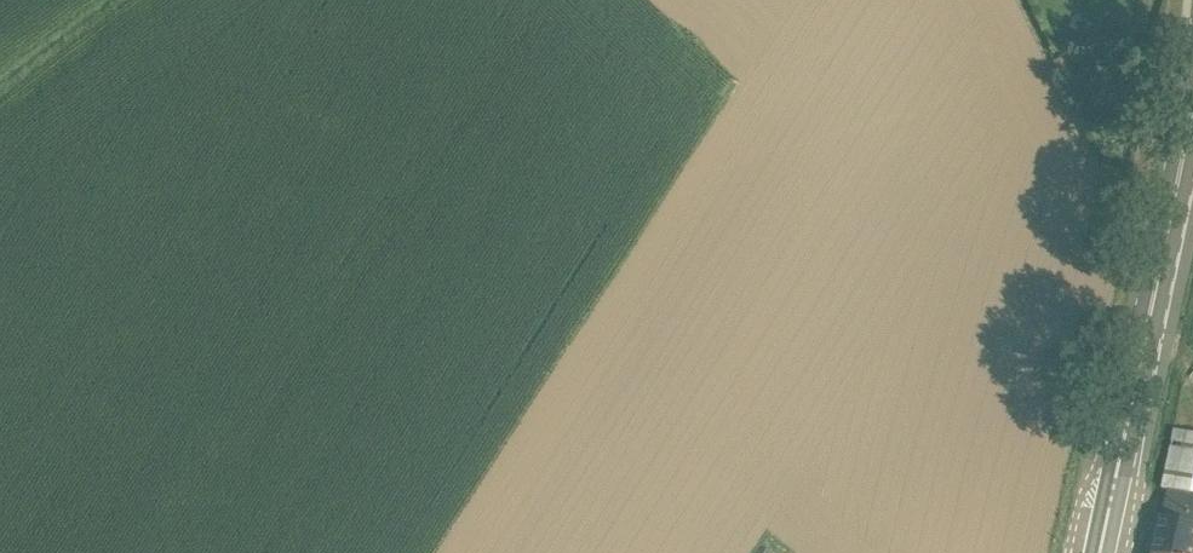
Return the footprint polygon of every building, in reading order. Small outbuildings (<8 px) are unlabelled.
[(1078,40),(1085,27),(1072,19),(1064,33),(1078,40)] [(1068,57),(1054,62),(1060,78),(1074,72),(1068,57)] [(1172,431),(1172,432),(1162,479),(1160,490),(1180,495),(1192,497),(1192,436),(1172,431)] [(1152,552),(1192,552),(1192,497),(1180,495),(1165,492),(1152,552)]
